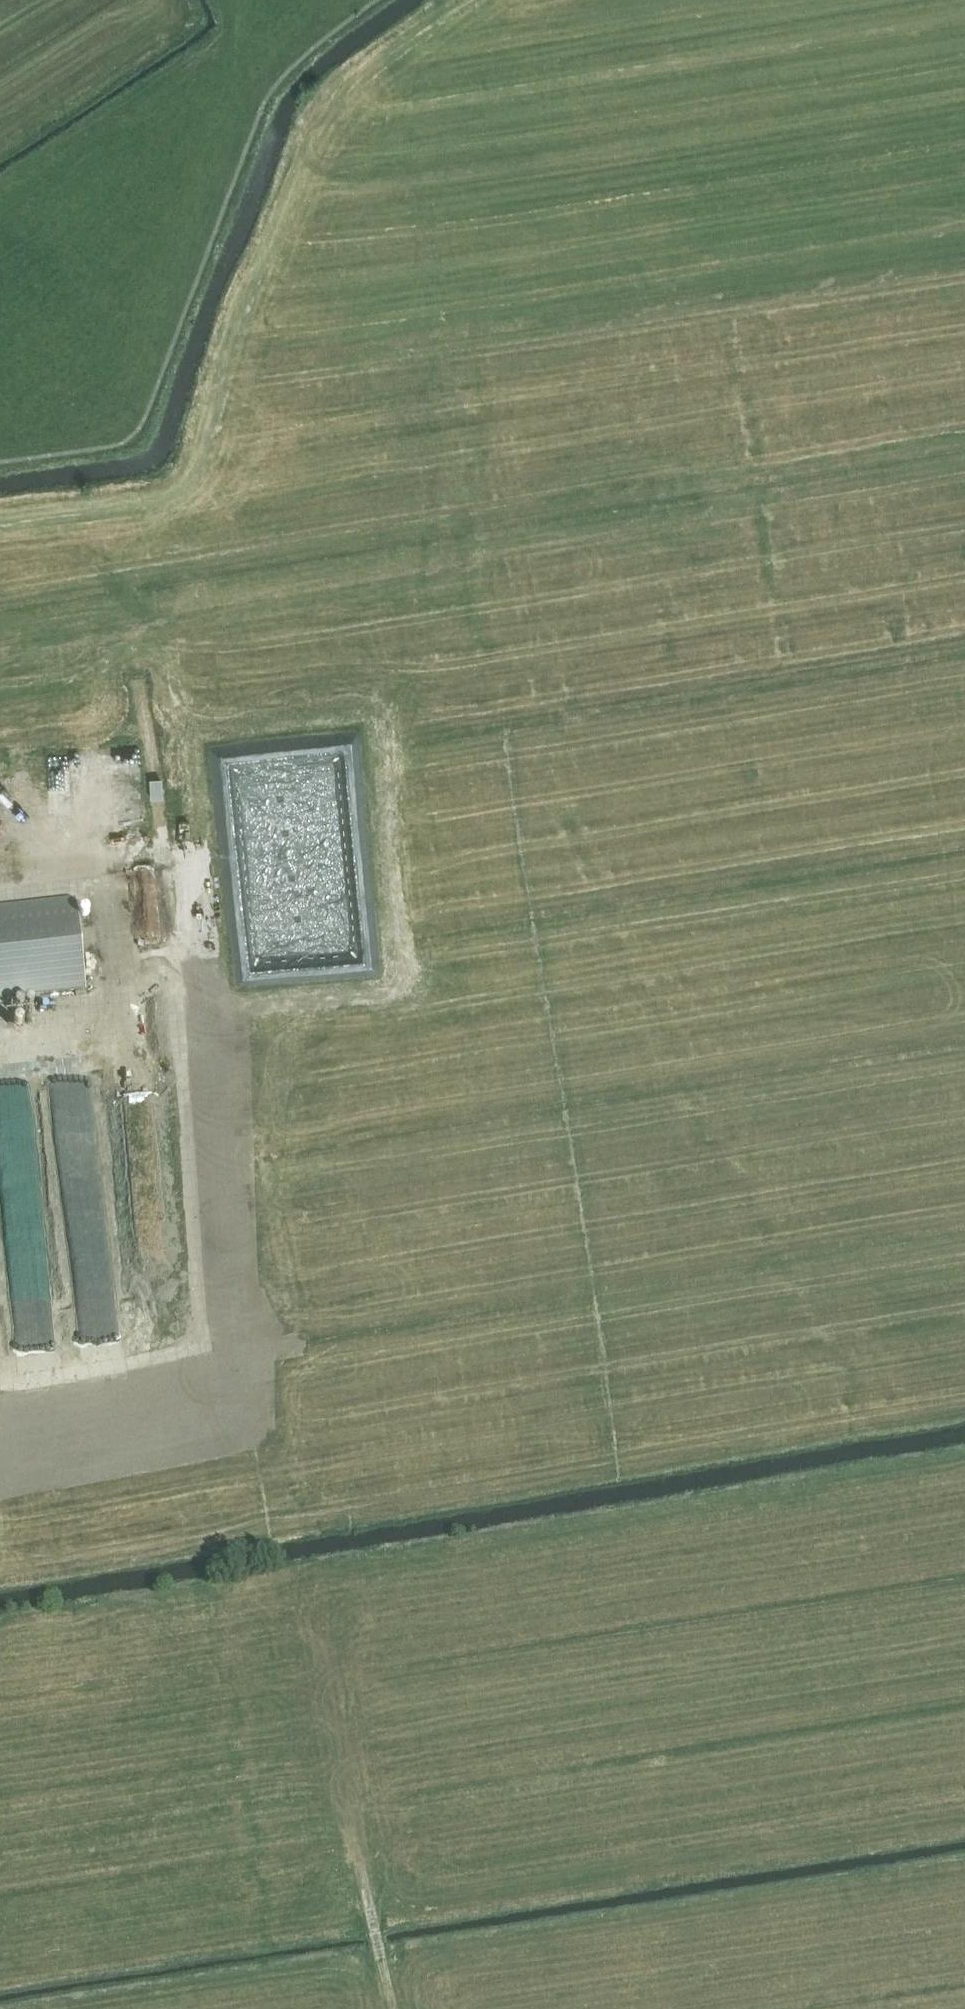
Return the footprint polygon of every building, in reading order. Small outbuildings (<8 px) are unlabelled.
[(86,994),(77,908),(0,916),(0,1002),(86,994)]
